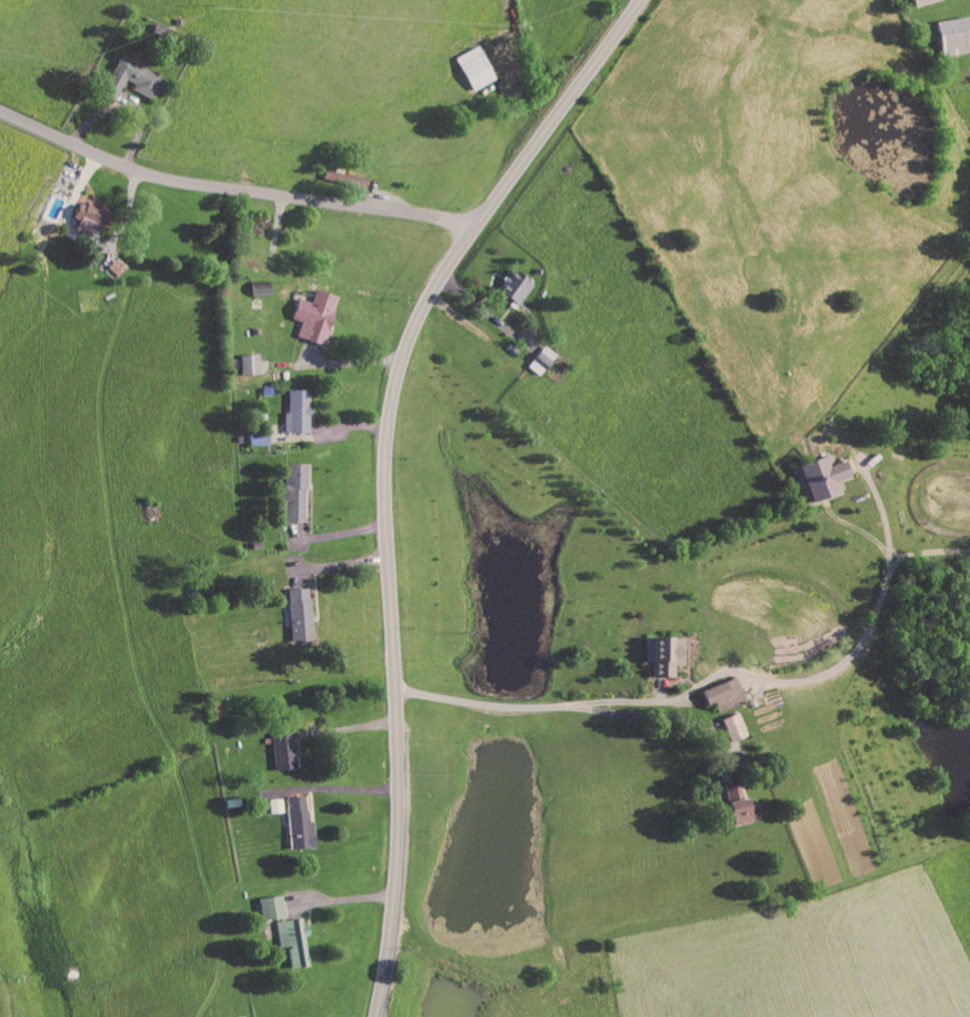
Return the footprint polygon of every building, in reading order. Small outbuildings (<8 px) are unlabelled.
[(912,9),(939,4),(938,0),(910,0),(912,9)] [(942,60),(969,55),(969,32),(967,19),(935,25),(942,60)] [(495,82),(478,49),(455,60),(472,94),(495,82)] [(161,80),(119,58),(98,97),(113,105),(123,86),(150,100),(161,80)] [(321,181),(363,192),(365,182),(324,171),(321,181)] [(73,220),(78,222),(74,233),(89,239),(93,230),(103,234),(111,214),(80,201),(73,220)] [(108,270),(119,279),(127,269),(116,260),(108,270)] [(495,296),(517,309),(531,285),(509,272),(495,296)] [(335,300),(313,292),(309,305),(296,301),(290,321),(299,324),(294,339),(320,347),(335,300)] [(539,377),(557,358),(546,348),(528,368),(539,377)] [(258,377),(257,357),(240,357),(241,377),(258,377)] [(286,393),(287,414),(283,415),(283,434),(307,434),(307,393),(286,393)] [(249,446),(268,447),(268,435),(250,435),(249,446)] [(842,460),(832,463),(830,456),(791,467),(802,504),(844,492),(840,479),(846,477),(842,460)] [(306,465),(285,465),(284,489),(281,488),(280,523),(305,524),(306,465)] [(311,641),(309,589),(287,590),(289,642),(311,641)] [(685,639),(645,638),(644,663),(652,664),(652,678),(673,678),(673,669),(685,669),(685,639)] [(701,692),(707,709),(714,706),(718,714),(745,703),(736,679),(701,692)] [(730,743),(746,737),(738,714),(722,721),(730,743)] [(725,758),(742,753),(738,740),(728,743),(723,726),(717,728),(725,758)] [(271,734),(273,771),(294,770),(292,733),(271,734)] [(724,788),(731,827),(761,821),(758,805),(745,807),(742,785),(724,788)] [(288,850),(310,849),(308,798),(286,799),(288,850)] [(281,800),(268,801),(268,815),(282,814),(281,800)] [(259,900),(261,921),(283,919),(281,898),(259,900)] [(279,948),(287,948),(289,970),(307,968),(303,937),(305,937),(303,919),(276,922),(279,948)]
